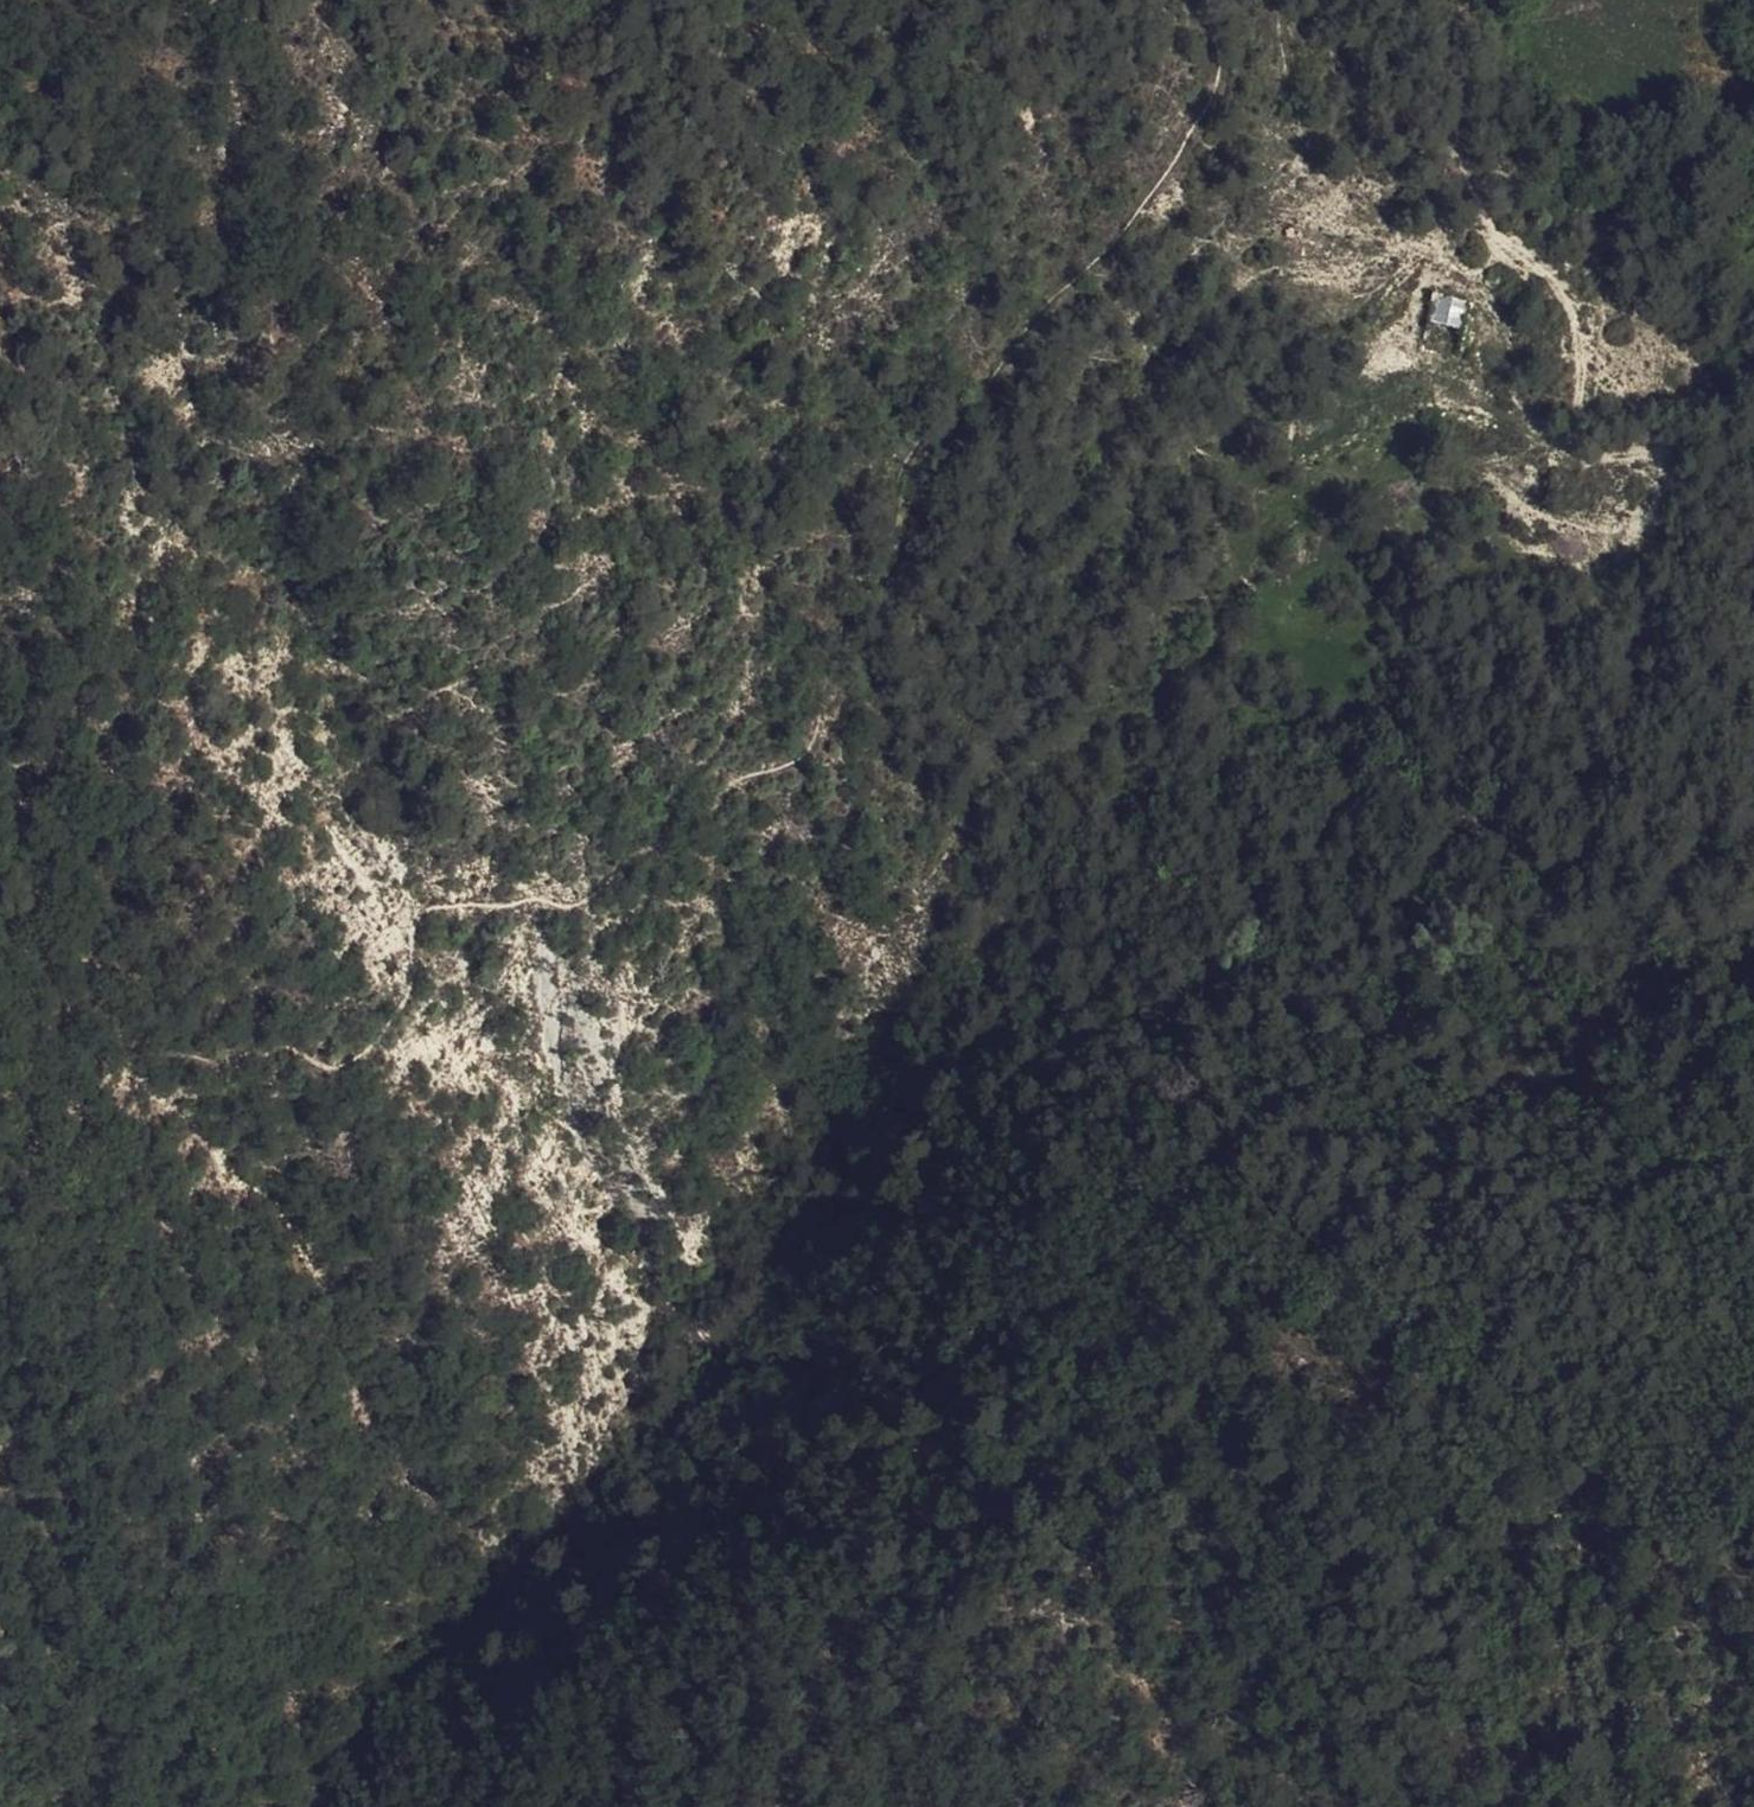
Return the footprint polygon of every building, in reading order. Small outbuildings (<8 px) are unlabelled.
[(1423,350),(1445,351),(1451,293),(1429,290),(1423,350)] [(1469,295),(1451,293),(1445,351),(1463,352),(1469,295)]
